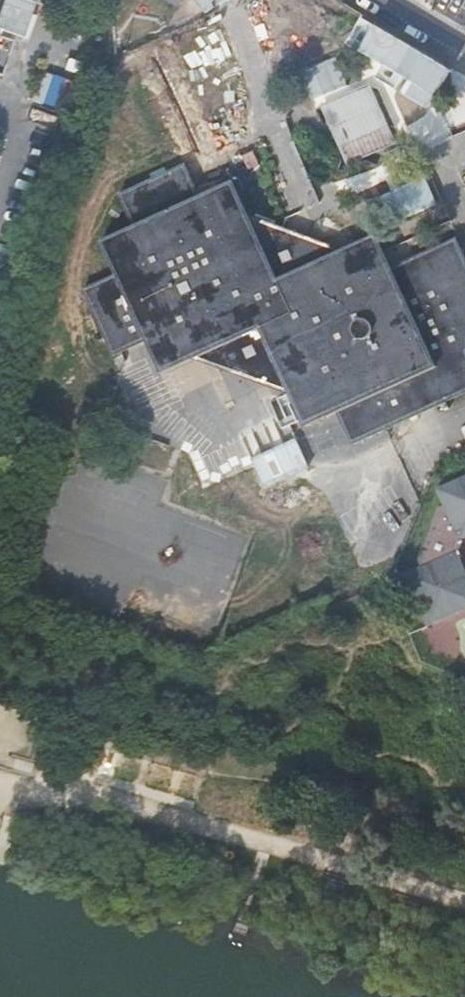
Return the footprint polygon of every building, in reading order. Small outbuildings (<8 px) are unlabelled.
[(10,82),(35,0),(0,0),(0,79),(10,82)] [(336,144),(385,121),(369,85),(319,105),(336,144)] [(392,137),(385,121),(336,144),(344,158),(348,166),(364,159),(395,145),(392,137)] [(121,199),(133,226),(100,242),(114,273),(82,289),(103,334),(113,356),(145,340),(160,371),(191,357),(288,396),(303,425),(333,411),(350,442),(386,425),(438,401),(464,389),(464,258),(456,238),(391,267),(376,234),(346,248),(310,236),(284,227),(250,215),(232,181),(200,196),(192,180),(183,163),(132,187),(127,201),(121,199)] [(118,194),(121,199),(127,201),(132,187),(118,194)] [(423,553),(462,566),(456,555),(461,543),(464,542),(464,478),(438,492),(446,507),(438,511),(423,553)] [(423,553),(420,561),(423,569),(406,577),(431,627),(464,610),(464,572),(462,566),(423,553)]
